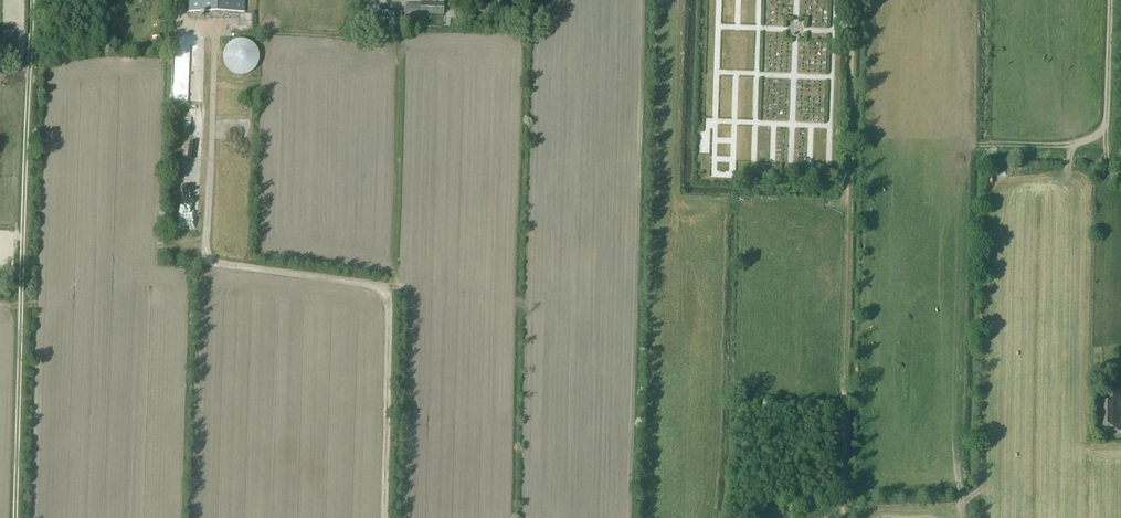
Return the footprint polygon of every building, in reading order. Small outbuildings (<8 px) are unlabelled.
[(189,12),(244,12),(245,0),(189,0),(189,12)] [(498,7),(500,8),(499,10),(514,16),(519,2),(513,0),(501,0),(498,7)] [(421,4),(420,14),(424,14),(443,15),(443,4),(421,3),(421,4)] [(262,65),(250,36),(221,48),(234,77),(262,65)] [(1096,417),(1096,431),(1120,431),(1120,405),(1120,403),(1119,403),(1119,389),(1107,389),(1107,398),(1096,398),(1096,417)]
